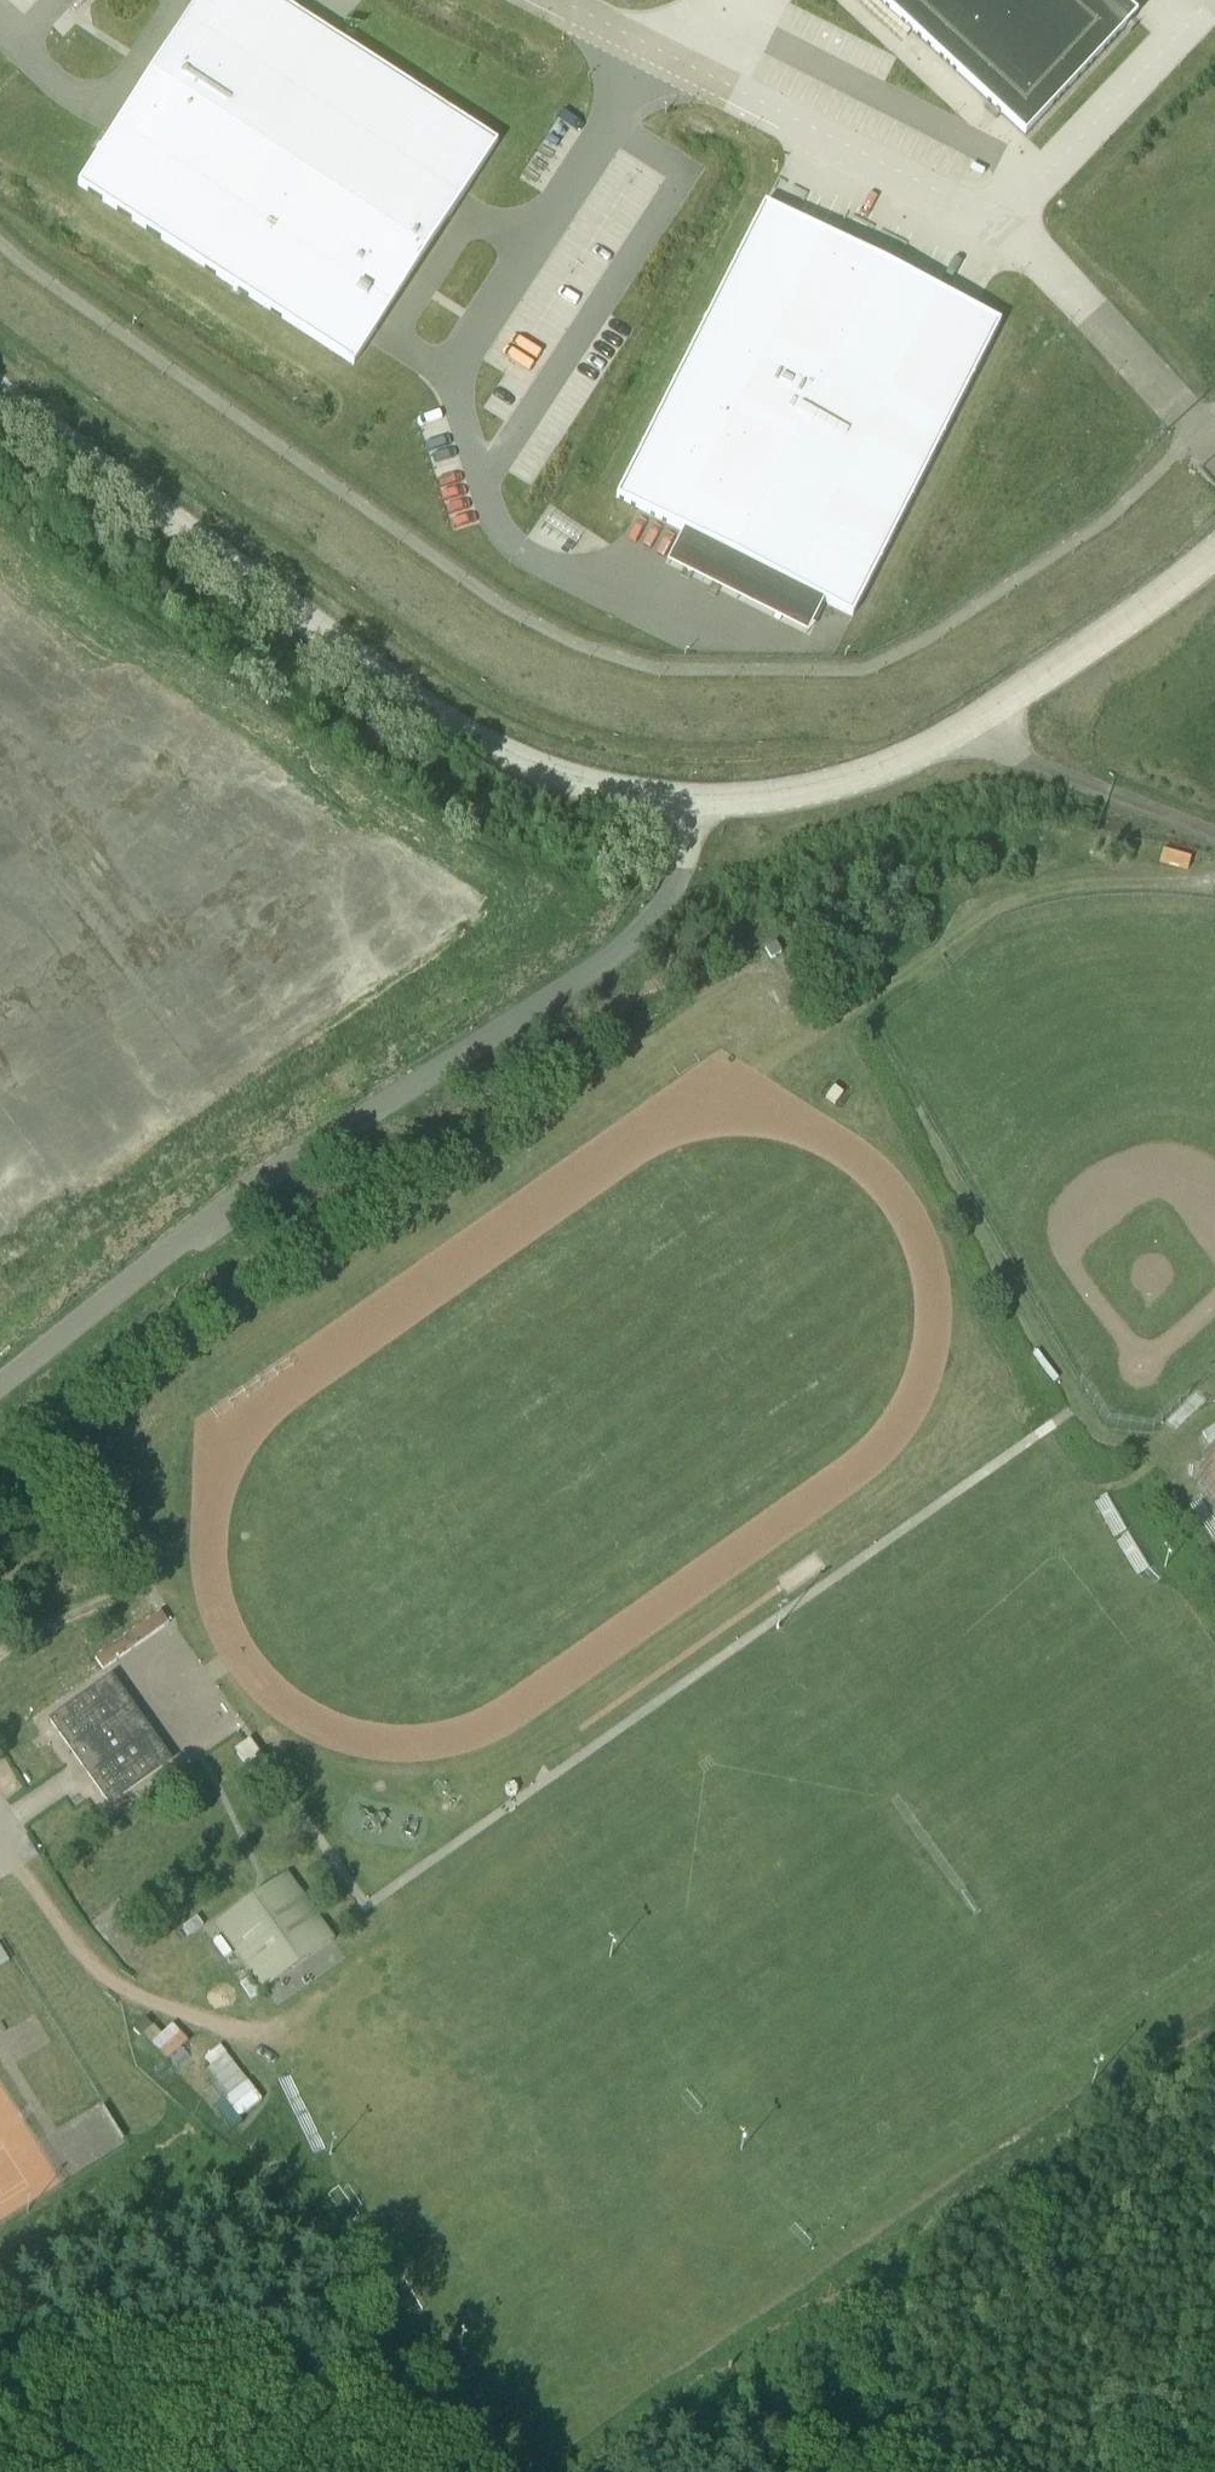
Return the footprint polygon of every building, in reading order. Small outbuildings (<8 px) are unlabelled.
[(277,0),(200,0),(77,185),(352,369),(427,257),(449,272),(468,242),(444,227),(467,191),(498,144),(331,36),(277,0)] [(1026,134),(1136,17),(1118,0),(882,0),(1026,134)] [(855,250),(816,230),(765,204),(617,497),(853,617),(1001,323),(886,266),(898,242),(867,226),(855,250)] [(777,943),(765,950),(770,958),(782,951),(777,943)] [(130,1637),(137,1646),(168,1623),(161,1614),(130,1637)] [(135,1648),(128,1639),(97,1662),(104,1671),(135,1648)] [(116,1675),(70,1707),(51,1721),(110,1805),(173,1760),(116,1675)] [(264,1767),(248,1745),(235,1754),(251,1776),(264,1767)] [(222,1920),(265,1994),(320,1962),(324,1970),(347,1957),(299,1875),(222,1920)] [(8,1964),(10,1963),(4,1952),(0,1947),(0,1969),(8,1964)] [(171,2018),(150,2040),(172,2062),(194,2039),(171,2018)] [(225,2042),(206,2057),(234,2093),(218,2105),(234,2124),(268,2097),(225,2042)]
